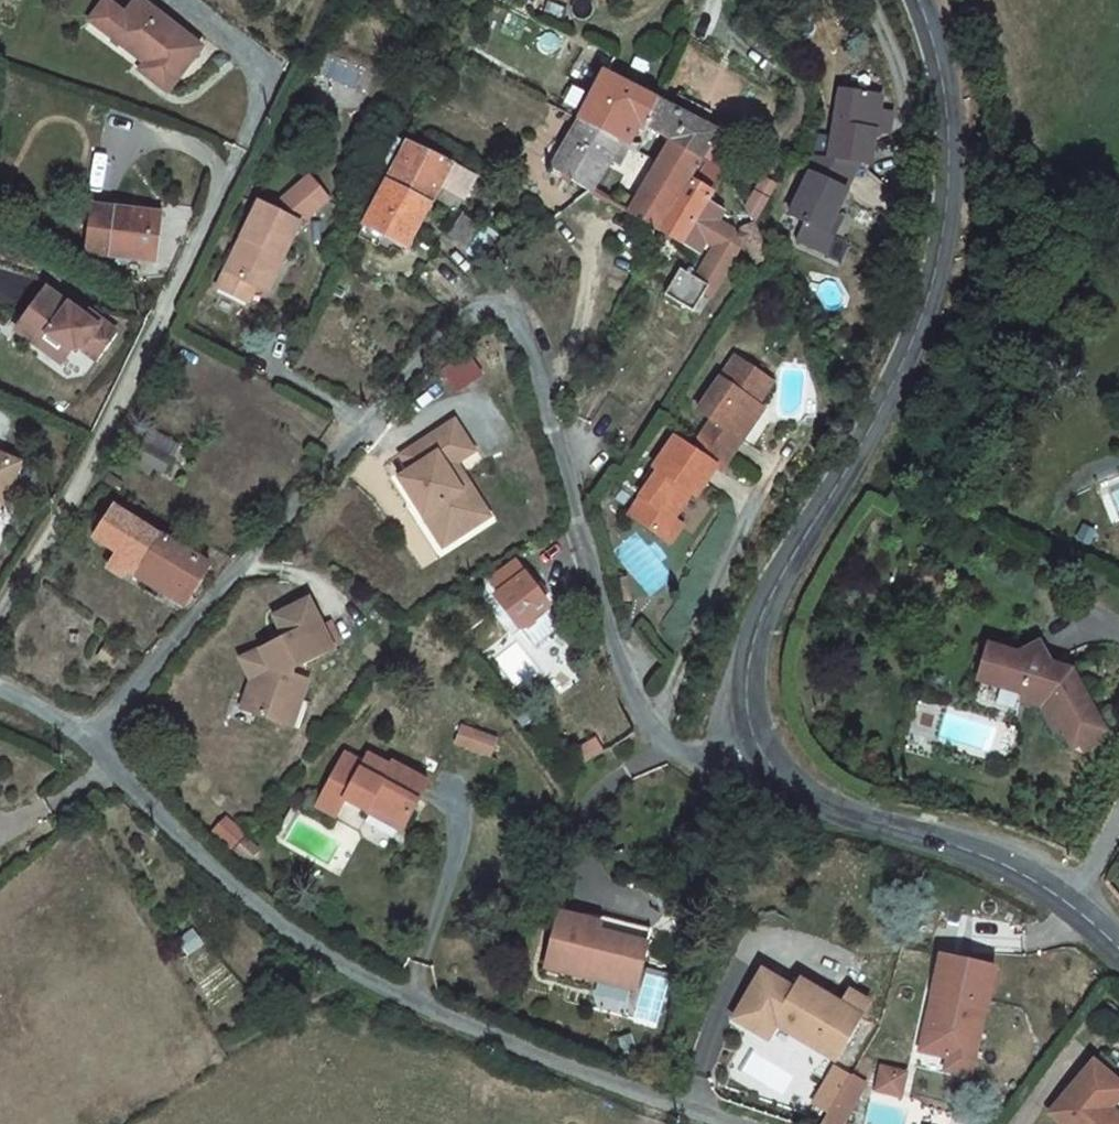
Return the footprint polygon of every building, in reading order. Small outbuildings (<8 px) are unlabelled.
[(141,0),(136,0),(126,14),(112,3),(90,31),(104,42),(109,35),(115,28),(151,56),(145,63),(141,70),(168,91),(202,46),(141,0)] [(151,56),(115,28),(109,35),(145,63),(151,56)] [(581,119),(620,139),(622,140),(630,123),(638,128),(644,131),(647,126),(645,125),(656,101),(604,74),(581,119)] [(831,150),(829,159),(853,163),(861,164),(871,165),(876,131),(879,112),(882,98),(841,91),(831,150)] [(656,101),(645,125),(647,126),(654,130),(672,141),(673,139),(699,160),(700,161),(704,156),(709,159),(714,151),(717,153),(727,137),(719,132),(706,125),(689,117),(697,105),(678,95),(671,108),(656,101)] [(712,113),(697,105),(689,117),(706,125),(712,113)] [(879,112),(876,131),(889,133),(893,115),(879,112)] [(613,155),(620,139),(581,119),(552,168),(591,192),(610,165),(612,161),(610,160),(613,155)] [(620,139),(613,155),(622,159),(638,128),(630,123),(622,140),(620,139)] [(376,177),(388,183),(430,206),(440,186),(464,199),(476,178),(452,165),(409,144),(397,139),(376,177)] [(620,209),(658,230),(688,179),(699,160),(673,139),(672,141),(636,201),(628,197),(620,209)] [(713,194),(725,172),(726,171),(708,161),(709,159),(704,156),(700,161),(699,160),(688,179),(713,194)] [(853,163),(829,159),(814,156),(806,173),(810,175),(790,216),(806,224),(798,240),(827,254),(835,236),(828,233),(847,191),(841,188),(853,163)] [(853,163),(841,188),(847,191),(861,164),(853,163)] [(218,287),(249,302),(256,287),(261,289),(278,255),(283,258),(301,223),(328,199),(310,178),(277,206),(275,211),(260,203),(218,287)] [(765,178),(756,193),(768,200),(777,186),(765,178)] [(713,194),(688,179),(658,230),(661,232),(699,254),(707,241),(716,247),(697,279),(681,270),(665,296),(694,312),(709,288),(715,291),(741,249),(739,246),(736,236),(734,233),(718,222),(725,212),(708,201),(713,194)] [(430,206),(388,183),(366,224),(408,247),(416,231),(430,206)] [(746,208),(755,223),(768,200),(756,193),(746,208)] [(87,251),(156,260),(162,214),(93,205),(87,251)] [(450,236),(472,251),(483,234),(462,219),(450,236)] [(766,254),(753,225),(742,230),(743,233),(747,244),(756,268),(766,254)] [(743,233),(736,236),(739,246),(747,244),(743,233)] [(46,288),(16,328),(40,345),(44,339),(58,349),(62,344),(70,349),(82,349),(96,360),(116,332),(89,311),(85,317),(46,288)] [(44,339),(40,345),(61,362),(70,349),(62,344),(58,349),(44,339)] [(713,422),(699,441),(728,461),(742,441),(736,437),(752,414),(773,384),(736,358),(698,412),(713,422)] [(752,414),(736,437),(742,441),(758,417),(752,414)] [(400,479),(444,548),(491,518),(457,464),(475,452),(456,422),(402,456),(411,471),(400,479)] [(151,429),(135,457),(164,474),(180,445),(151,429)] [(692,451),(675,439),(654,469),(659,473),(650,484),(640,499),(654,508),(642,525),(670,545),(682,527),(673,521),(691,495),(695,498),(717,468),(692,451)] [(692,451),(717,468),(721,471),(728,461),(699,441),(692,451)] [(12,459),(0,454),(0,488),(12,459)] [(12,459),(0,488),(0,506),(2,507),(20,462),(12,459)] [(650,484),(659,473),(654,469),(646,481),(650,484)] [(654,508),(640,499),(628,515),(642,525),(654,508)] [(212,567),(114,506),(94,538),(118,553),(167,583),(162,591),(186,607),(212,567)] [(122,576),(126,569),(162,591),(167,583),(118,553),(109,567),(122,576)] [(496,597),(520,629),(548,607),(515,564),(493,580),(503,592),(496,597)] [(252,680),(242,709),(280,723),(289,698),(301,702),(308,681),(291,675),(296,660),(307,664),(334,651),(310,600),(276,617),(286,638),(265,649),(242,659),(252,680)] [(1104,730),(1076,679),(1066,676),(1061,667),(1052,664),(1040,641),(1016,654),(1007,651),(997,685),(1024,693),(1021,701),(1042,706),(1055,730),(1062,727),(1073,747),(1080,743),(1098,733),(1104,730)] [(978,679),(997,685),(1007,651),(988,645),(978,679)] [(100,657),(115,667),(122,656),(106,646),(100,657)] [(1076,679),(1071,670),(1061,667),(1066,676),(1076,679)] [(301,702),(289,698),(280,723),(293,727),(301,702)] [(460,724),(452,744),(491,759),(499,739),(460,724)] [(1098,733),(1080,743),(1084,751),(1102,741),(1098,733)] [(373,799),(370,804),(406,824),(429,783),(393,762),(390,766),(369,754),(363,764),(345,753),(317,805),(336,816),(346,799),(352,787),(373,799)] [(346,799),(403,830),(406,824),(370,804),(373,799),(352,787),(346,799)] [(649,939),(622,932),(624,922),(604,917),(602,924),(559,912),(545,967),(637,990),(649,939)] [(624,922),(622,932),(649,939),(652,929),(624,922)] [(932,1004),(921,1051),(949,1057),(957,1059),(959,1048),(976,1052),(987,1006),(988,1007),(996,970),(942,957),(934,994),(942,995),(940,1005),(932,1004)] [(835,1059),(861,1017),(801,981),(795,991),(763,972),(740,1009),(752,1017),(746,1026),(768,1039),(776,1025),(835,1059)] [(868,1004),(850,993),(842,1005),(861,1017),(868,1004)] [(752,1017),(740,1009),(735,1019),(746,1026),(752,1017)] [(959,1048),(957,1059),(949,1057),(946,1069),(971,1076),(976,1052),(959,1048)] [(1100,1054),(1094,1061),(1109,1075),(1116,1066),(1100,1054)] [(1110,1108),(1118,1098),(1118,1083),(1109,1075),(1094,1061),(1049,1113),(1062,1123),(1117,1123),(1105,1114),(1110,1108)] [(847,1123),(848,1123),(868,1083),(832,1065),(811,1106),(847,1123)] [(884,1069),(879,1089),(900,1095),(903,1083),(894,1081),(897,1072),(884,1069)] [(905,1075),(897,1072),(894,1081),(903,1083),(905,1075)] [(1105,1114),(1117,1123),(1118,1123),(1118,1115),(1110,1108),(1105,1114)]
